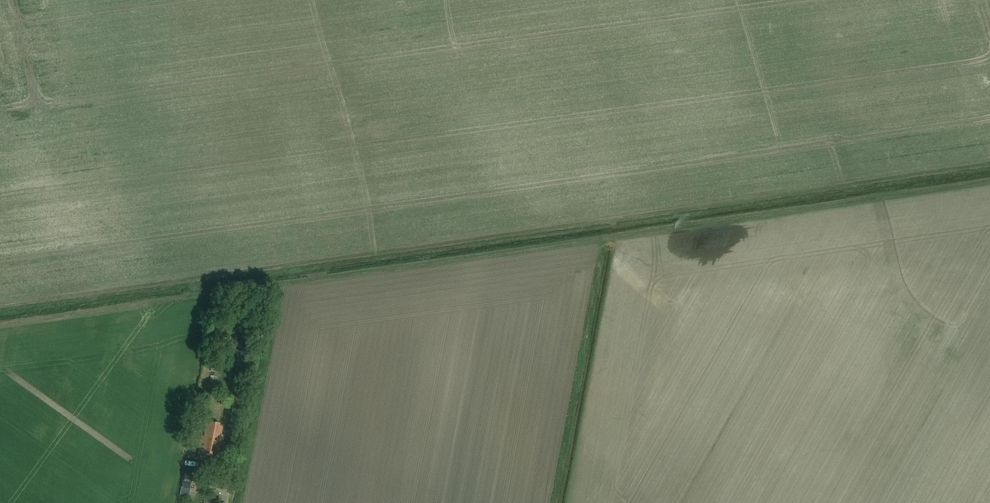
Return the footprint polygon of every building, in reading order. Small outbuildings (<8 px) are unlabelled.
[(217,458),(221,438),(219,437),(221,429),(217,427),(218,425),(205,422),(198,454),(217,458)] [(185,471),(182,488),(190,489),(192,481),(197,482),(199,473),(185,471)]
